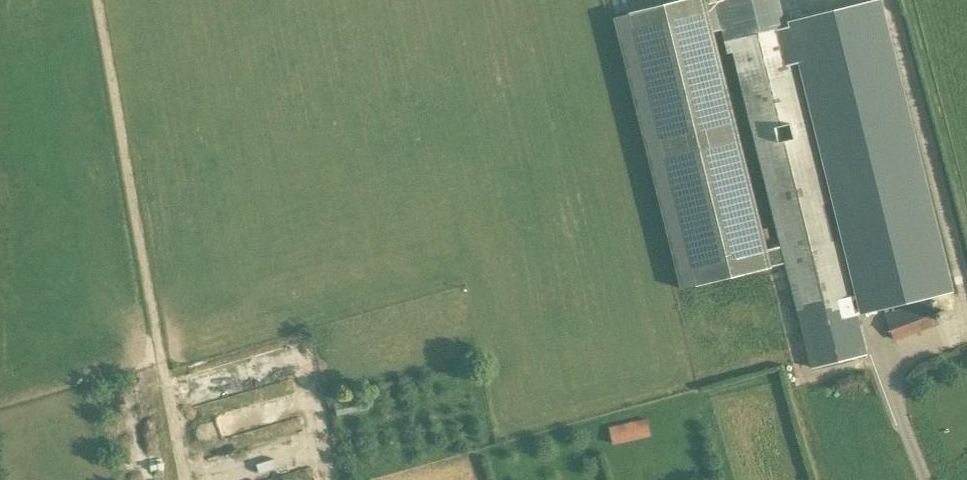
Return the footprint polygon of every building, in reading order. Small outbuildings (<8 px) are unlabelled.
[(703,0),(686,0),(631,14),(615,18),(682,289),(698,285),(768,267),(710,32),(704,4),(703,0)] [(704,4),(710,32),(722,29),(725,41),(731,39),(812,369),(865,356),(854,314),(849,294),(793,65),(783,26),(787,25),(786,23),(784,14),(781,0),(718,0),(704,4)] [(796,64),(853,293),(849,294),(854,314),(858,313),(950,290),(879,1),(786,23),(787,25),(783,26),(793,65),(796,64)] [(779,245),(767,248),(772,263),(784,260),(779,245)] [(895,340),(939,324),(929,297),(885,314),(895,340)] [(646,418),(608,427),(611,444),(650,435),(646,418)]
